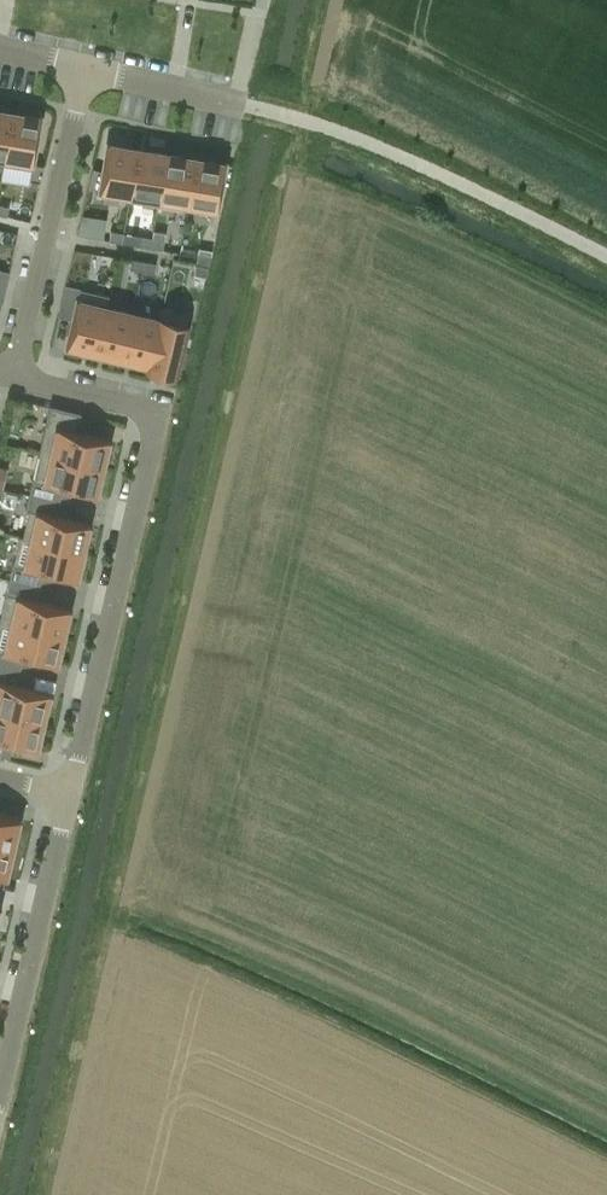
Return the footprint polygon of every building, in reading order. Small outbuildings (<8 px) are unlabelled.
[(3,158),(11,112),(0,110),(0,157),(2,158),(3,158)] [(31,168),(39,117),(11,112),(3,158),(2,158),(1,163),(31,168)] [(87,186),(100,189),(128,194),(129,194),(137,148),(107,143),(103,170),(92,167),(87,186)] [(166,153),(137,148),(129,194),(128,194),(127,200),(158,205),(159,199),(158,199),(166,153)] [(159,199),(187,204),(195,158),(166,153),(158,199),(159,199)] [(216,208),(224,162),(195,158),(187,204),(216,208)] [(9,206),(0,204),(0,214),(6,216),(9,206)] [(121,242),(123,232),(110,230),(109,240),(121,242)] [(151,237),(139,235),(137,245),(150,247),(151,237)] [(162,249),(164,239),(151,237),(150,247),(162,249)] [(210,254),(198,252),(196,262),(209,264),(210,254)] [(129,268),(141,270),(143,261),(131,258),(129,268)] [(154,272),(155,263),(143,261),(141,270),(154,272)] [(206,275),(207,266),(195,263),(194,273),(206,275)] [(1,301),(8,271),(0,269),(0,301),(1,301)] [(66,345),(94,351),(105,306),(106,306),(109,295),(65,285),(58,314),(73,318),(66,345)] [(94,351),(121,358),(132,312),(106,306),(105,306),(94,351)] [(160,307),(157,318),(159,318),(148,364),(147,364),(146,366),(175,373),(189,314),(160,307)] [(132,312),(121,358),(147,364),(148,364),(159,318),(157,318),(132,312)] [(39,452),(101,466),(108,438),(75,431),(79,413),(50,406),(39,452)] [(39,452),(29,494),(59,501),(62,486),(95,494),(101,466),(39,452)] [(22,537),(81,551),(88,523),(55,515),(59,501),(29,494),(25,509),(28,509),(22,536),(22,537)] [(19,535),(9,579),(39,586),(42,571),(75,579),(81,551),(22,537),(22,536),(19,535)] [(0,617),(0,621),(62,636),(68,608),(35,600),(39,586),(9,579),(0,617)] [(19,670),(22,656),(55,663),(62,636),(0,621),(0,666),(19,670)] [(42,720),(48,692),(16,685),(19,670),(0,666),(0,710),(42,720)] [(2,740),(35,748),(42,720),(0,710),(0,751),(2,740)] [(11,847),(18,818),(0,814),(0,845),(11,847)] [(5,877),(11,847),(0,845),(0,876),(5,877)]
